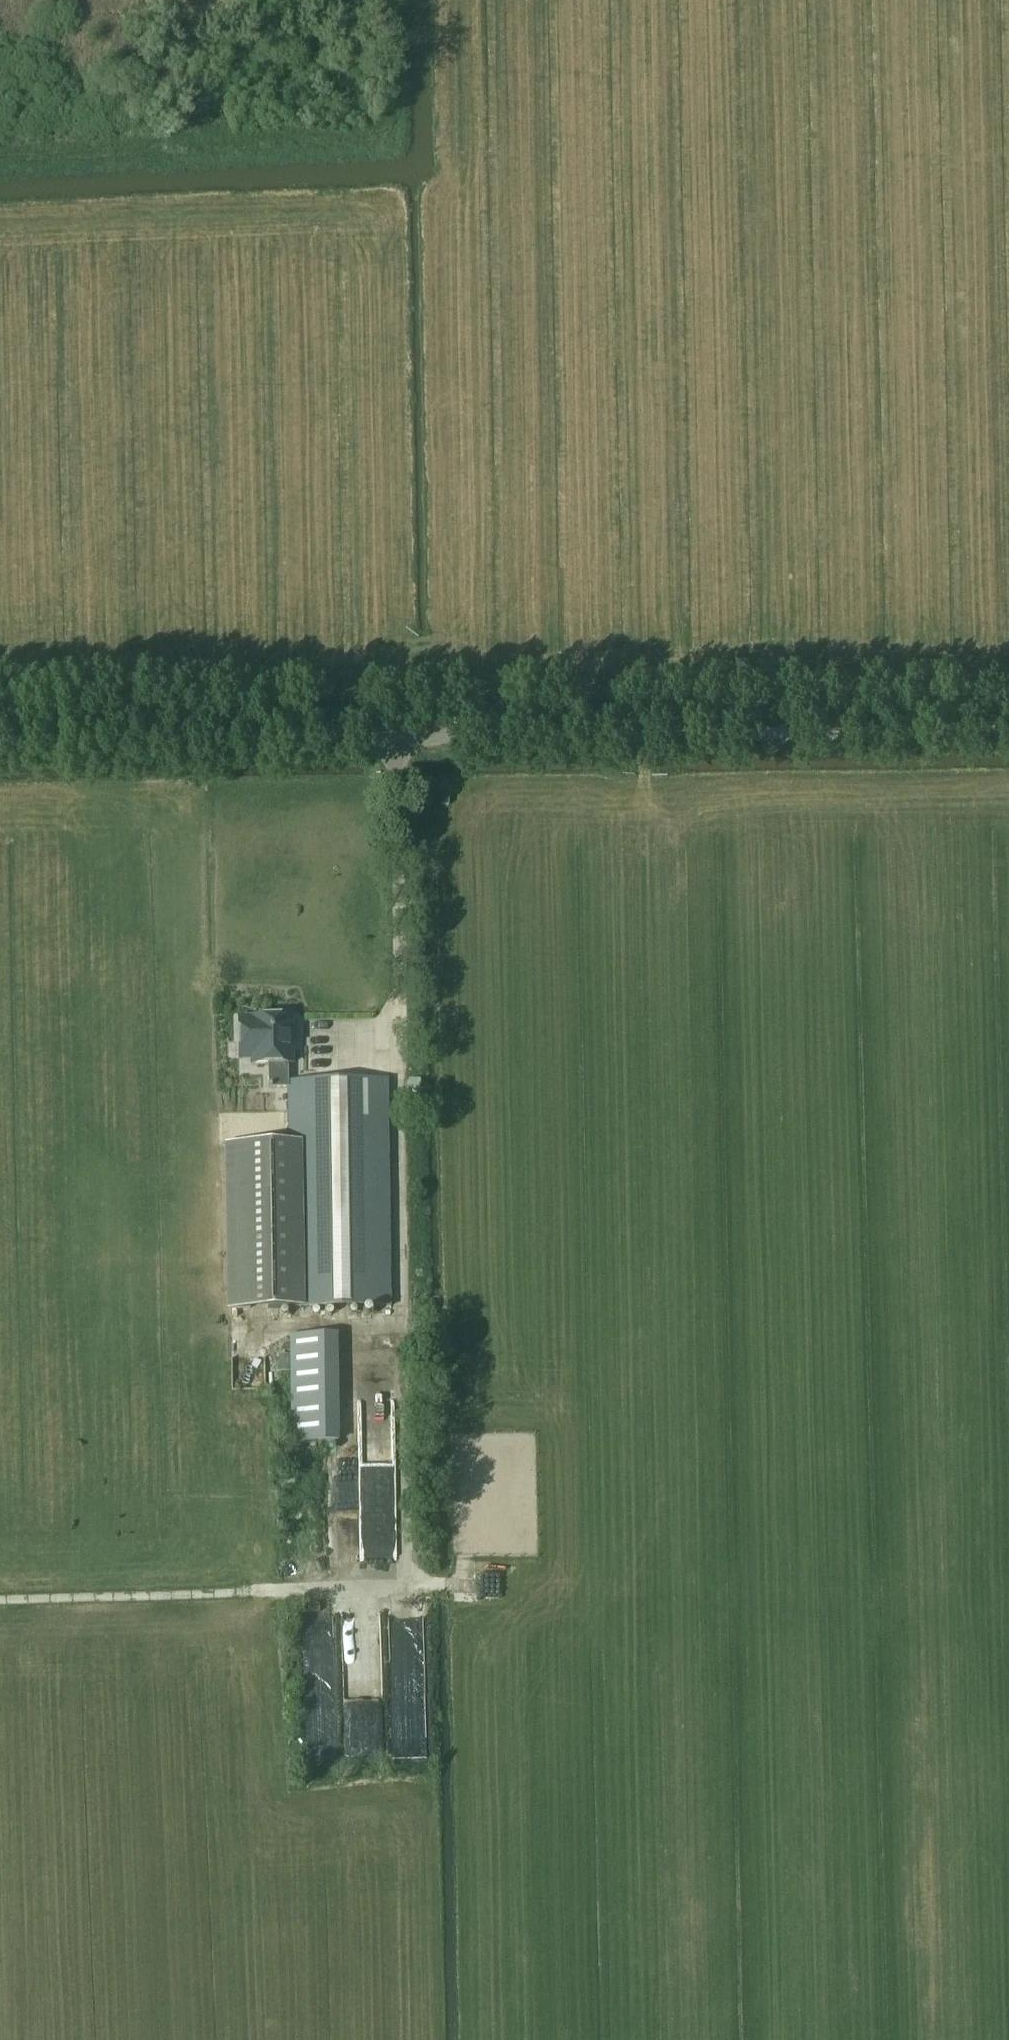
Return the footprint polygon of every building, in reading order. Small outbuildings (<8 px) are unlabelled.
[(287,1065),(292,1065),(292,1018),(238,1019),(239,1044),(252,1044),(252,1065),(267,1065),(268,1087),(287,1088),(287,1065)] [(288,1142),(224,1144),(227,1311),(290,1310),(391,1308),(388,1080),(287,1082),(288,1142)] [(290,1443),(339,1443),(337,1335),(290,1335),(289,1352),(290,1443)] [(387,1638),(388,1669),(424,1668),(423,1637),(387,1638)]
